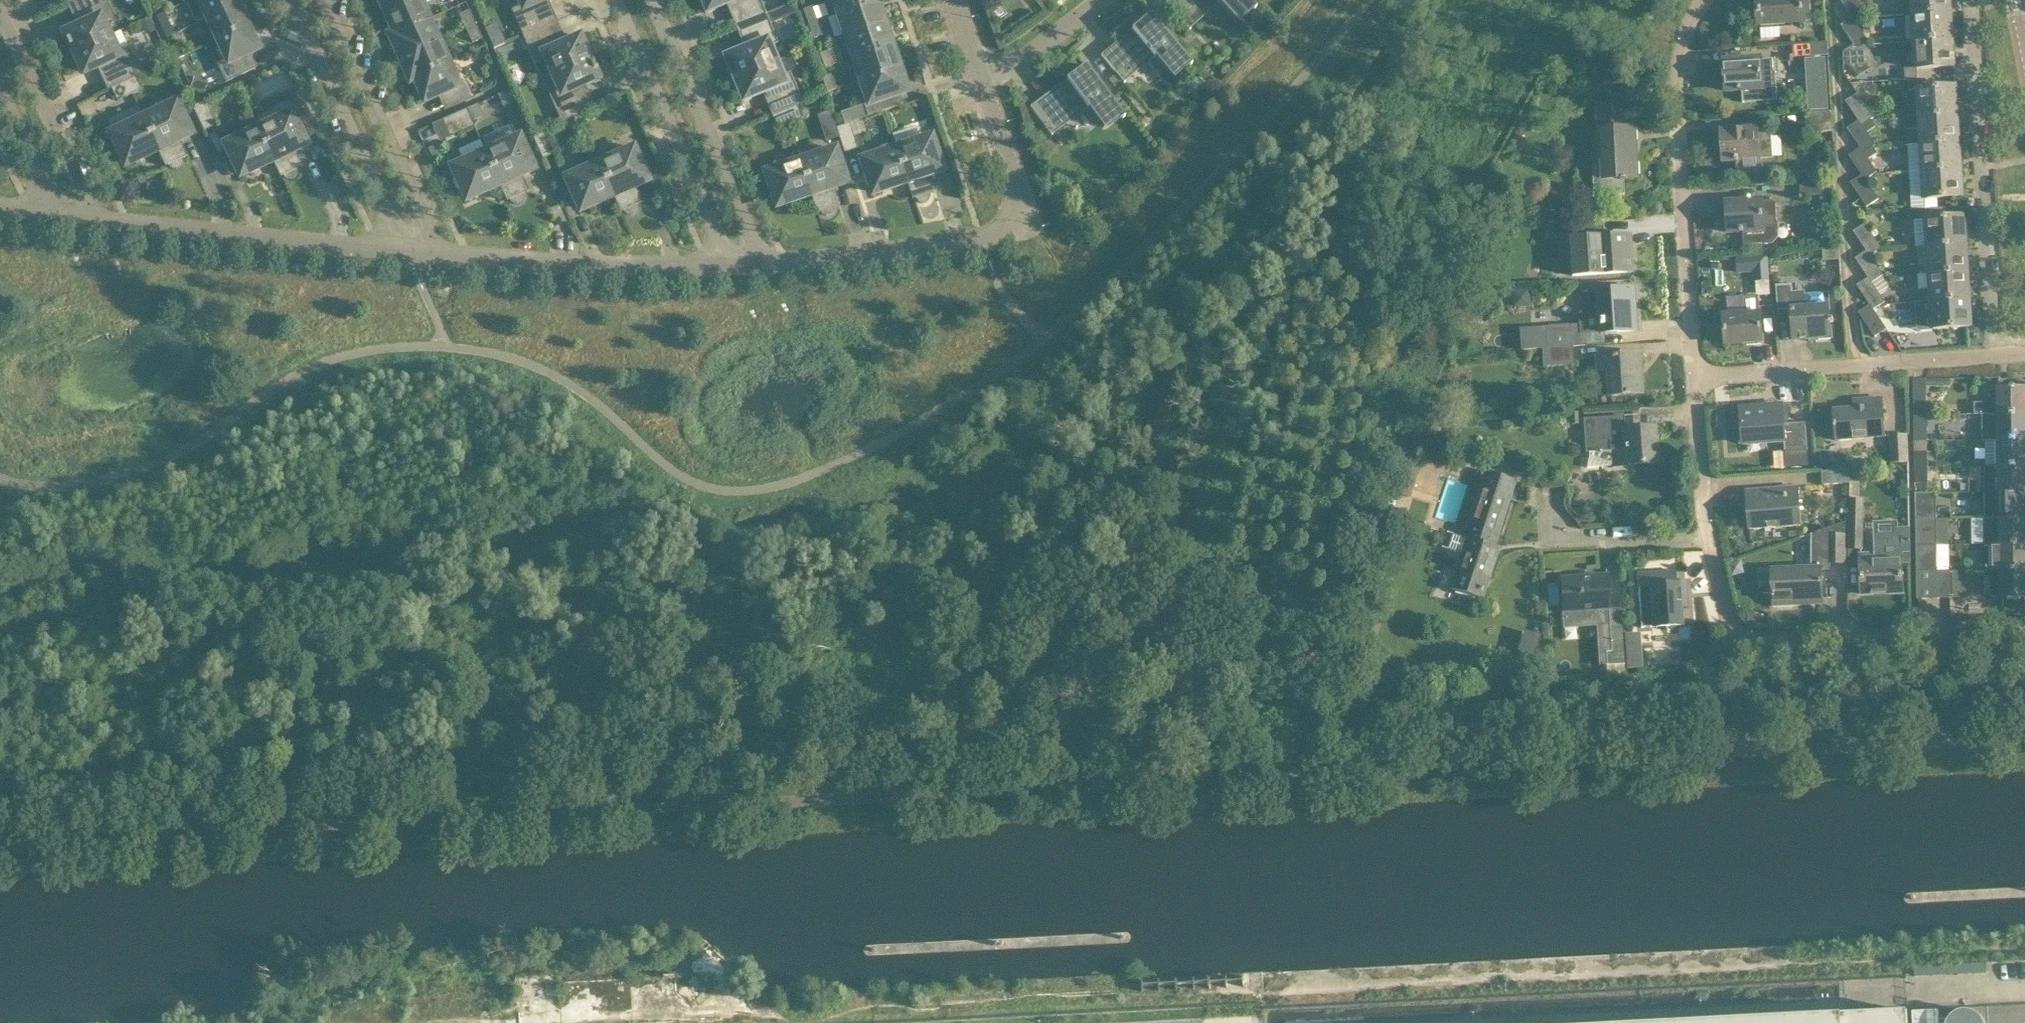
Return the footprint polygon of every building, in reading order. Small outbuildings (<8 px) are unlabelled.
[(110,35),(104,21),(113,16),(106,0),(75,0),(71,2),(82,24),(65,32),(68,39),(67,39),(70,45),(71,45),(74,52),(110,35)] [(237,4),(235,0),(189,0),(186,1),(196,22),(208,17),(208,18),(237,4)] [(386,13),(388,12),(388,11),(412,0),(380,0),(386,13)] [(386,13),(395,33),(429,19),(421,0),(412,0),(388,11),(388,12),(386,13)] [(521,2),(511,6),(524,34),(553,21),(544,0),(520,0),(521,2)] [(708,12),(716,9),(715,7),(726,2),(725,1),(727,0),(703,0),(708,12)] [(731,5),(729,10),(735,25),(767,12),(762,0),(729,0),(731,5)] [(838,13),(874,1),(873,0),(834,0),(838,13)] [(1165,3),(1182,21),(1190,29),(1201,18),(1198,14),(1213,0),(1169,0),(1165,3)] [(1219,2),(1236,20),(1242,15),(1252,6),(1254,5),(1249,0),(1217,0),(1219,2)] [(1759,24),(1761,24),(1762,38),(1780,37),(1779,23),(1804,21),(1812,21),(1811,12),(1810,0),(1758,0),(1759,24)] [(1853,17),(1856,22),(1867,15),(1858,0),(1841,0),(1853,17)] [(1951,11),(1950,0),(1912,0),(1913,14),(1951,11)] [(874,1),(838,13),(846,36),(884,23),(879,8),(877,9),(874,1)] [(218,39),(248,25),(237,4),(208,18),(218,39)] [(809,24),(817,21),(812,6),(803,9),(809,24)] [(466,28),(476,24),(470,10),(460,14),(466,28)] [(1915,41),(1952,38),(1951,11),(1913,14),(1915,41)] [(165,12),(157,15),(164,31),(172,28),(165,12)] [(776,61),(770,46),(779,42),(767,12),(735,25),(741,40),(747,42),(749,48),(745,50),(745,49),(726,56),(728,59),(725,60),(732,76),(734,75),(735,77),(776,61)] [(1114,44),(1101,55),(1117,73),(1124,82),(1137,72),(1133,68),(1151,53),(1155,57),(1155,56),(1171,75),(1177,70),(1178,71),(1188,63),(1189,61),(1150,14),(1149,16),(1132,29),(1132,30),(1136,34),(1118,48),(1114,44)] [(151,17),(141,22),(145,30),(155,26),(151,17)] [(1853,17),(1841,25),(1854,45),(1854,44),(1858,49),(1869,42),(1856,22),(1853,17)] [(439,41),(429,19),(395,33),(390,36),(400,58),(439,41)] [(563,43),(553,21),(524,34),(537,63),(546,58),(553,73),(589,56),(580,36),(563,43)] [(814,38),(822,35),(817,21),(809,24),(814,38)] [(884,23),(846,36),(853,58),(889,46),(886,38),(889,37),(884,23)] [(472,43),(482,38),(476,24),(466,28),(472,43)] [(218,39),(208,44),(219,66),(226,82),(257,68),(250,52),(258,48),(248,25),(218,39)] [(487,32),(491,41),(503,36),(499,27),(487,32)] [(101,64),(112,88),(136,76),(141,74),(127,44),(117,49),(110,35),(74,52),(84,72),(101,64)] [(503,36),(491,41),(494,47),(506,42),(503,36)] [(1954,65),(1952,38),(1915,41),(1916,68),(1955,66),(1955,65),(1954,65)] [(410,80),(415,78),(448,63),(439,41),(400,58),(410,80)] [(1812,56),(1829,54),(1828,41),(1793,44),(1794,57),(1812,56)] [(177,59),(186,55),(180,42),(171,47),(177,59)] [(1858,49),(1854,44),(1854,45),(1843,52),(1859,76),(1871,69),(1858,49)] [(889,46),(853,58),(861,80),(899,67),(894,53),(892,54),(889,46)] [(825,68),(834,65),(828,51),(820,54),(825,68)] [(1829,54),(1812,56),(1815,111),(1832,110),(1829,54)] [(559,87),(549,91),(562,121),(574,116),(592,108),(581,84),(585,83),(598,77),(595,69),(596,69),(594,63),(592,63),(589,56),(553,73),(559,87)] [(1742,91),(1742,90),(1763,89),(1762,73),(1774,72),(1773,58),(1725,61),(1727,91),(1739,90),(1739,91),(1742,91)] [(776,61),(735,77),(745,101),(752,98),(751,95),(762,91),(762,90),(765,88),(768,94),(766,99),(772,115),(797,105),(803,102),(791,72),(782,75),(776,61)] [(458,84),(448,63),(415,78),(421,91),(423,90),(427,99),(443,92),(450,107),(473,97),(466,81),(458,84)] [(1048,93),(1030,106),(1044,124),(1048,130),(1052,135),(1069,122),(1066,117),(1085,103),(1088,108),(1089,107),(1103,127),(1110,123),(1121,115),(1122,114),(1086,65),(1084,66),(1067,79),(1070,84),(1052,98),(1048,93)] [(868,103),(841,112),(845,124),(850,122),(897,107),(893,95),(900,93),(907,90),(899,67),(861,80),(868,103)] [(827,92),(836,89),(831,74),(822,78),(827,92)] [(118,101),(136,92),(142,89),(136,76),(112,88),(118,101)] [(204,94),(208,82),(194,76),(189,89),(204,94)] [(1918,89),(1920,117),(1957,114),(1955,88),(1956,88),(1956,86),(1936,87),(1918,89)] [(504,107),(517,101),(511,89),(498,94),(504,107)] [(1763,89),(1742,90),(1742,91),(1743,102),(1763,101),(1763,89)] [(1858,93),(1846,101),(1859,121),(1859,120),(1862,125),(1871,119),(1874,118),(1864,103),(1858,93)] [(204,130),(217,124),(206,100),(193,106),(196,112),(204,130)] [(145,116),(143,117),(159,149),(158,150),(166,166),(168,165),(168,164),(170,167),(172,168),(174,169),(176,169),(179,168),(181,167),(182,165),(183,163),(183,160),(183,158),(175,142),(180,139),(192,133),(177,101),(145,116)] [(797,105),(772,115),(777,128),(796,120),(802,118),(797,105)] [(1602,179),(1593,180),(1594,194),(1604,194),(1623,193),(1623,180),(1624,180),(1624,178),(1636,178),(1635,159),(1633,159),(1632,147),(1634,147),(1634,139),(1634,140),(1633,127),(1624,128),(1623,106),(1596,107),(1597,130),(1599,129),(1599,130),(1600,130),(1602,164),(1603,164),(1604,177),(1603,178),(1603,179),(1602,179)] [(467,108),(442,119),(448,132),(450,136),(474,125),(472,121),(467,108)] [(1806,123),(1833,122),(1832,110),(1815,111),(1806,111),(1806,123)] [(260,127),(258,127),(274,160),(273,160),(281,176),(283,175),(285,177),(287,179),(289,179),(292,180),(294,179),(296,177),(297,175),(298,173),(298,171),(298,168),(290,152),(296,150),(308,144),(296,120),(292,111),(260,127)] [(1957,114),(1920,117),(1904,118),(1905,129),(1920,128),(1921,144),(1959,141),(1957,114)] [(128,164),(158,150),(159,149),(143,117),(112,132),(116,140),(112,142),(120,157),(123,155),(128,164)] [(1859,121),(1847,128),(1861,148),(1864,153),(1873,146),(1875,145),(1867,133),(1876,126),(1872,121),(1871,119),(1862,125),(1859,120),(1859,121)] [(845,152),(858,148),(850,122),(845,124),(836,127),(845,152)] [(835,123),(821,128),(826,141),(839,137),(835,123)] [(258,127),(227,142),(231,151),(227,153),(235,168),(239,166),(243,175),(273,160),(274,160),(258,127)] [(1761,175),(1760,158),(1774,157),(1772,128),(1722,131),(1724,161),(1736,160),(1736,161),(1738,161),(1739,177),(1761,175)] [(520,136),(487,150),(502,183),(500,184),(507,200),(509,200),(509,199),(511,201),(513,203),(515,204),(518,204),(520,203),(522,202),(524,200),(524,198),(525,195),(524,193),(517,177),(522,174),(534,169),(520,136)] [(932,136),(898,147),(909,181),(907,182),(913,199),(915,198),(916,200),(918,202),(920,203),(923,203),(925,203),(928,202),(929,200),(930,198),(931,195),(930,193),(925,176),(930,174),(943,170),(932,136)] [(1923,171),(1961,168),(1959,141),(1921,144),(1923,171)] [(439,143),(428,148),(433,159),(437,157),(440,155),(442,151),(441,147),(439,143)] [(1877,153),(1873,146),(1864,153),(1861,148),(1849,156),(1862,175),(1866,180),(1877,172),(1868,159),(1877,153)] [(634,147),(601,162),(616,194),(614,195),(621,211),(623,211),(623,210),(625,212),(627,214),(629,215),(631,215),(634,214),(636,213),(637,211),(638,209),(638,206),(638,204),(631,188),(636,185),(648,180),(634,147)] [(867,167),(863,169),(868,185),(872,183),(875,192),(907,182),(909,181),(898,147),(863,158),(867,167)] [(835,148),(802,160),(813,194),(811,194),(817,211),(819,210),(820,212),(822,214),(824,215),(827,216),(829,215),(831,214),(833,212),(834,210),(835,208),(834,205),(829,188),(834,186),(847,182),(835,148)] [(458,174),(454,176),(461,191),(465,189),(469,198),(500,184),(502,183),(487,150),(485,151),(464,161),(454,165),(458,174)] [(771,180),(767,181),(772,197),(776,196),(779,205),(811,194),(813,194),(802,160),(768,171),(771,180)] [(601,162),(568,176),(572,185),(568,187),(575,202),(579,200),(583,209),(614,195),(616,194),(601,162)] [(1962,195),(1961,168),(1923,171),(1925,199),(1943,197),(1963,196),(1963,195),(1962,195)] [(1866,180),(1862,175),(1851,183),(1867,207),(1879,199),(1866,180)] [(1801,196),(1835,193),(1834,180),(1800,182),(1801,196)] [(1747,201),(1727,203),(1729,232),(1741,231),(1741,233),(1743,233),(1744,244),(1765,243),(1772,242),(1778,236),(1777,221),(1776,203),(1773,200),(1763,200),(1747,201)] [(1916,247),(1929,247),(1966,244),(1964,218),(1965,218),(1965,216),(1945,218),(1914,220),(1916,247)] [(1598,219),(1602,219),(1601,218),(1561,220),(1561,222),(1563,222),(1563,224),(1564,238),(1569,237),(1570,237),(1570,241),(1571,241),(1573,261),(1576,261),(1577,271),(1572,272),(1572,276),(1585,275),(1632,271),(1631,255),(1628,255),(1627,236),(1630,236),(1630,235),(1610,236),(1599,237),(1598,219)] [(1871,256),(1882,248),(1866,224),(1854,232),(1867,251),(1867,250),(1871,256)] [(1930,274),(1967,271),(1966,244),(1929,247),(1930,274)] [(1827,258),(1840,257),(1840,246),(1827,246),(1827,258)] [(1871,256),(1867,250),(1867,251),(1856,259),(1868,277),(1872,283),(1884,275),(1871,256)] [(1742,258),(1737,258),(1738,272),(1756,270),(1756,280),(1768,279),(1767,256),(1751,257),(1742,258)] [(1923,301),(1932,301),(1969,298),(1967,271),(1930,274),(1931,289),(1922,289),(1923,301)] [(1872,283),(1868,277),(1857,285),(1870,305),(1874,310),(1885,302),(1872,283)] [(1792,310),(1793,319),(1794,339),(1818,338),(1819,339),(1833,338),(1832,325),(1830,325),(1830,322),(1834,322),(1834,318),(1832,318),(1831,306),(1829,306),(1828,294),(1825,294),(1825,293),(1807,294),(1807,295),(1805,296),(1804,293),(1791,294),(1790,286),(1776,287),(1778,311),(1792,310)] [(1545,332),(1519,334),(1520,350),(1536,349),(1542,348),(1572,346),(1571,331),(1579,331),(1579,334),(1600,333),(1604,333),(1616,332),(1636,330),(1635,314),(1633,289),(1633,287),(1613,289),(1597,290),(1587,291),(1588,307),(1583,307),(1578,314),(1578,323),(1545,326),(1545,332)] [(1491,308),(1502,299),(1494,290),(1484,298),(1491,308)] [(1744,314),(1724,315),(1727,344),(1763,342),(1759,295),(1757,295),(1743,296),(1744,314)] [(1923,301),(1916,302),(1918,330),(1934,329),(1972,326),(1972,325),(1971,325),(1969,298),(1932,301),(1923,301)] [(1874,310),(1870,305),(1859,312),(1875,337),(1887,329),(1874,310)] [(1543,366),(1573,364),(1572,346),(1542,348),(1543,366)] [(1640,393),(1638,354),(1597,356),(1598,370),(1607,370),(1609,396),(1640,393)] [(1915,415),(1927,415),(1926,379),(1914,379),(1915,415)] [(2015,386),(2010,386),(2010,387),(1999,387),(1999,402),(1975,402),(1975,414),(1981,414),(1996,413),(1996,414),(2024,414),(2024,387),(2015,387),(2015,386)] [(1884,438),(1883,417),(1882,397),(1855,399),(1855,408),(1835,410),(1836,423),(1835,423),(1835,427),(1836,427),(1837,440),(1884,438)] [(1758,407),(1741,409),(1744,443),(1745,443),(1785,440),(1786,450),(1787,467),(1808,466),(1807,449),(1805,422),(1789,423),(1788,419),(1789,419),(1788,406),(1783,407),(1783,405),(1782,405),(1782,407),(1759,408),(1758,407)] [(1996,413),(1981,414),(1982,440),(1985,440),(1985,441),(2024,440),(2024,414),(1996,414),(1996,413)] [(1625,428),(1624,415),(1584,417),(1586,451),(1589,451),(1589,455),(1587,466),(1613,465),(1613,467),(1614,466),(1614,465),(1656,462),(1654,426),(1625,428)] [(1915,430),(1928,430),(1927,415),(1915,415),(1915,430)] [(1891,464),(1909,463),(1908,434),(1890,434),(1891,464)] [(1985,441),(1986,467),(2024,466),(2024,440),(1985,441)] [(1410,497),(1422,462),(1396,454),(1384,489),(1410,497)] [(1914,468),(1928,467),(1928,456),(1914,456),(1914,468)] [(1986,467),(1986,479),(1992,479),(1992,493),(2000,493),(2024,493),(2024,466),(1996,467),(1986,467)] [(1915,483),(1928,483),(1928,467),(1914,468),(1915,483)] [(1823,485),(1850,482),(1850,469),(1822,471),(1823,485)] [(1515,481),(1515,480),(1486,471),(1465,536),(1468,537),(1451,589),(1481,598),(1481,597),(1479,596),(1495,548),(1497,548),(1497,547),(1492,545),(1513,480),(1515,481)] [(1863,549),(1864,499),(1858,499),(1859,483),(1850,483),(1850,520),(1849,535),(1849,548),(1863,549)] [(1750,529),(1770,528),(1801,525),(1798,487),(1747,491),(1750,529)] [(1916,493),(1916,520),(1936,519),(1936,493),(1916,493)] [(2024,518),(2024,493),(2000,493),(1986,493),(1986,519),(2024,518)] [(1986,519),(1986,545),(2001,545),(2024,545),(2024,518),(2001,519),(1986,519)] [(1929,520),(1916,520),(1916,545),(1937,545),(1936,519),(1929,520)] [(1828,528),(1828,563),(1831,563),(1845,563),(1845,535),(1849,535),(1850,520),(1828,528)] [(1874,552),(1861,552),(1861,562),(1862,573),(1863,593),(1903,592),(1902,563),(1910,563),(1910,527),(1896,527),(1897,535),(1874,536),(1874,552)] [(1774,592),(1773,592),(1773,597),(1774,597),(1775,604),(1793,603),(1793,597),(1822,597),(1822,577),(1822,570),(1831,570),(1831,563),(1828,563),(1828,528),(1811,534),(1811,569),(1810,569),(1793,569),(1773,570),(1774,592)] [(1937,545),(1916,545),(1916,570),(1917,572),(1937,571),(1937,570),(1937,545)] [(1984,545),(1984,546),(1984,566),(1984,571),(1990,571),(2002,571),(2024,571),(2024,545),(2001,545),(1986,545),(1984,545)] [(1937,571),(1917,572),(1917,578),(1917,591),(1917,598),(1952,597),(1952,577),(1952,570),(1949,570),(1937,570),(1937,571)] [(1675,571),(1637,573),(1639,593),(1639,596),(1641,628),(1653,627),(1682,625),(1681,608),(1680,598),(1686,597),(1685,582),(1676,583),(1675,571)] [(1990,571),(1991,597),(2005,597),(2005,610),(2024,609),(2024,571),(2002,571),(1990,571)] [(1607,576),(1561,579),(1563,599),(1563,611),(1564,626),(1596,624),(1610,623),(1609,608),(1609,605),(1608,596),(1607,576)] [(1624,635),(1624,627),(1604,629),(1607,677),(1627,676),(1626,668),(1624,635)] [(1524,630),(1511,671),(1535,679),(1543,653),(1535,651),(1540,635),(1524,630)] [(1640,634),(1624,635),(1626,668),(1641,667),(1640,634)] [(1907,1011),(1681,1022),(1908,1022),(1907,1011)] [(1957,1015),(1952,1019),(1950,1022),(1986,1022),(1983,1018),(1977,1014),(1970,1012),(1964,1012),(1957,1015)]
